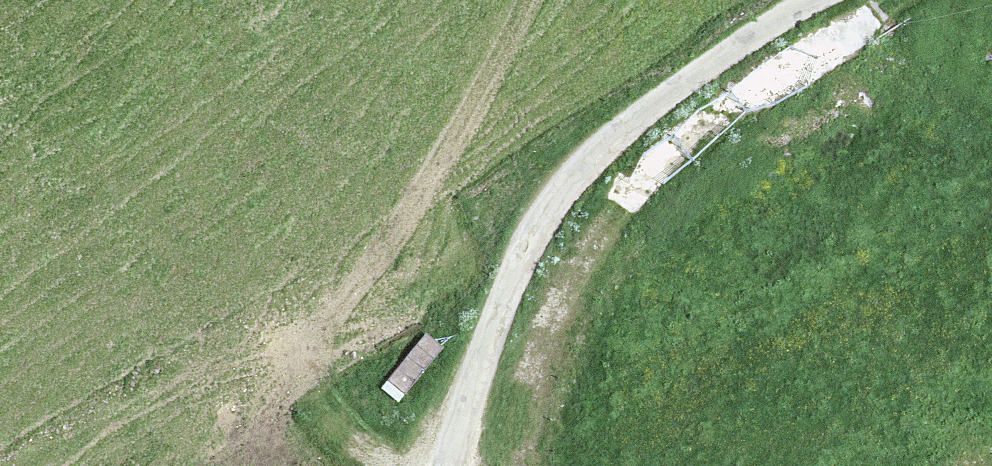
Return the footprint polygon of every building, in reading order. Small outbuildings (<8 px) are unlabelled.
[(752,74),(771,110),(874,56),(855,20),(752,74)]
